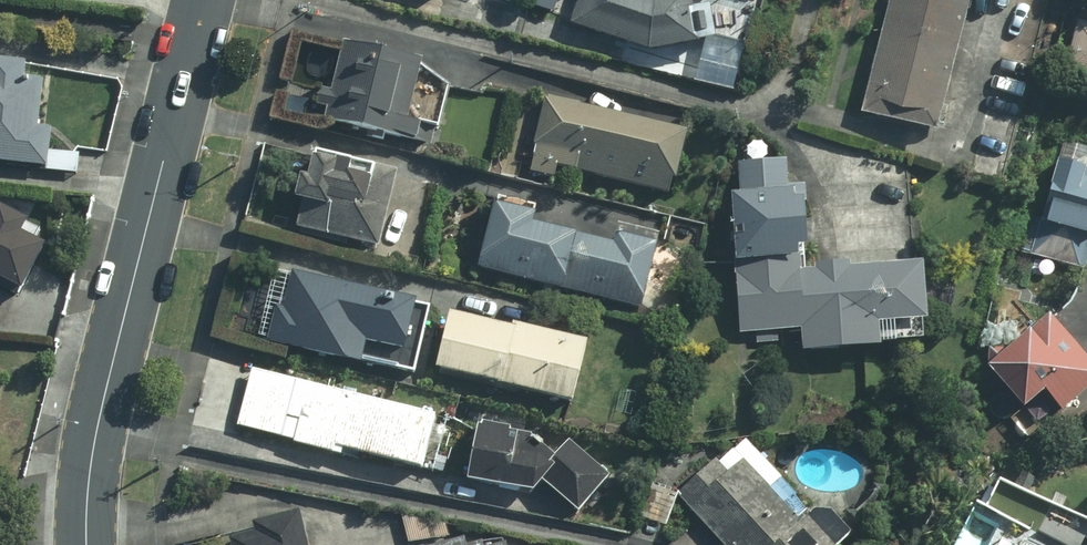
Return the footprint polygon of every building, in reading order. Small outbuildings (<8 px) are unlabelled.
[(655,44),(704,34),(698,0),(582,0),(576,17),(655,44)] [(867,109),(944,128),(975,0),(893,0),(867,109)] [(1081,20),(1070,66),(1086,70),(1086,18),(1081,20)] [(425,53),(346,38),(337,89),(325,87),(322,102),(333,104),(332,114),(423,130),(425,117),(414,115),(425,53)] [(29,77),(30,61),(0,58),(0,159),(51,164),(55,127),(42,126),(47,78),(29,77)] [(560,173),(562,164),(680,189),(694,125),(549,94),(533,168),(560,173)] [(404,167),(320,148),(303,224),(387,243),(404,167)] [(1062,155),(1046,213),(1086,225),(1086,162),(1062,155)] [(803,184),(793,185),(791,156),(742,159),(744,187),(735,188),(746,330),(807,326),(809,345),(888,339),(886,316),(934,312),(930,257),(855,263),(854,256),(820,259),(821,266),(809,267),(803,184)] [(619,225),(616,237),(537,218),(540,207),(500,198),(483,266),(645,305),(662,236),(619,225)] [(27,285),(51,243),(27,230),(33,219),(6,204),(0,215),(0,270),(27,285)] [(279,306),(272,338),(364,358),(369,334),(414,344),(425,295),(297,268),(288,308),(279,306)] [(596,339),(457,308),(444,366),(583,397),(596,339)] [(1055,310),(995,362),(1030,403),(1052,384),(1069,405),(1086,390),(1086,348),(1055,310)] [(441,409),(254,365),(239,425),(427,469),(441,409)] [(544,431),(483,418),(472,472),(540,486),(548,478),(585,510),(617,472),(572,433),(561,446),(544,431)] [(732,544),(839,544),(847,537),(745,429),(680,490),(732,544)] [(304,506),(257,518),(259,529),(232,536),(234,544),(314,544),(304,506)] [(1042,531),(1034,544),(1067,544),(1042,531)] [(512,537),(488,543),(487,537),(470,542),(469,536),(434,544),(514,544),(512,537)]
